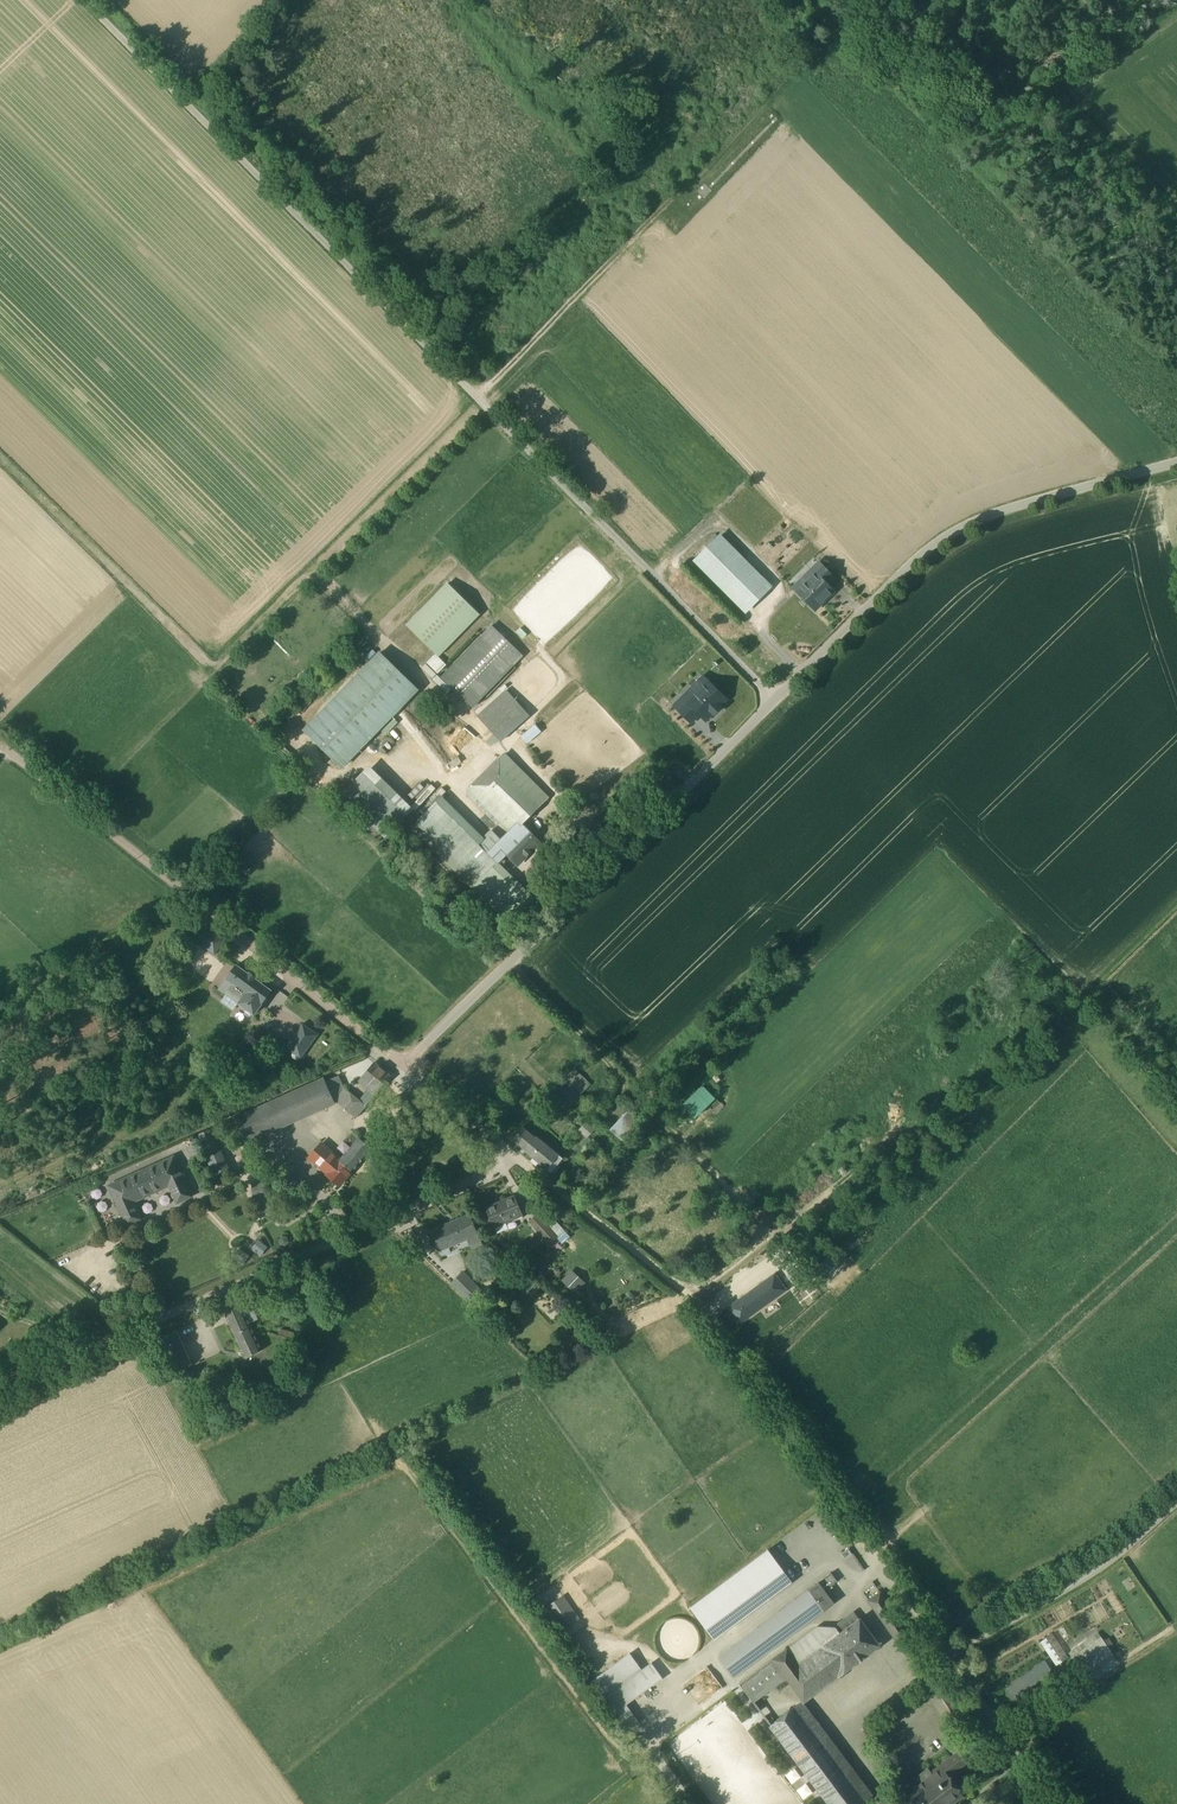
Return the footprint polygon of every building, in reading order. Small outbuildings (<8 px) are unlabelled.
[(695,561),(745,612),(771,587),(720,536),(695,561)] [(815,573),(827,585),(834,578),(818,563),(811,570),(814,574),(815,573)] [(814,574),(811,570),(793,588),(797,591),(814,574)] [(797,591),(815,610),(833,592),(827,585),(815,573),(814,574),(797,591)] [(407,625),(439,656),(479,615),(447,583),(407,625)] [(491,626),(482,636),(442,677),(473,707),(513,666),(522,656),(491,626)] [(304,730),(342,767),(417,690),(380,653),(304,730)] [(703,677),(683,697),(688,701),(707,682),(703,677)] [(700,714),(705,720),(726,700),(707,682),(688,701),(687,702),(700,714)] [(495,734),(501,741),(529,716),(517,703),(507,693),(481,717),(495,734)] [(674,706),(691,722),(700,714),(687,702),(688,701),(683,697),(674,706)] [(526,743),(539,730),(533,723),(519,736),(526,743)] [(479,799),(511,831),(519,823),(521,824),(549,798),(505,754),(468,791),(467,795),(475,802),(479,799)] [(342,795),(385,837),(404,818),(361,775),(342,795)] [(492,830),(478,844),(437,803),(412,828),(473,888),(487,874),(498,863),(508,853),(498,843),(502,840),(492,830)] [(508,853),(518,864),(539,843),(521,824),(519,823),(511,831),(502,840),(498,843),(508,853)] [(214,952),(225,937),(206,922),(194,937),(214,952)] [(255,979),(257,977),(250,972),(249,974),(236,965),(219,989),(226,994),(228,991),(239,998),(242,1001),(249,991),(257,980),(255,979)] [(237,1002),(246,1009),(240,1017),(247,1022),(253,1014),(255,1015),(271,991),(257,980),(249,991),(242,1001),(239,998),(237,1002)] [(318,1034),(303,1024),(286,1047),(301,1057),(318,1034)] [(237,1118),(247,1142),(319,1110),(337,1102),(354,1117),(390,1075),(375,1063),(359,1083),(367,1089),(359,1101),(346,1091),(339,1075),(237,1118)] [(574,1067),(552,1090),(569,1106),(591,1084),(574,1067)] [(703,1086),(683,1106),(694,1117),(714,1097),(703,1086)] [(629,1110),(610,1130),(621,1141),(640,1121),(629,1110)] [(512,1138),(552,1171),(564,1156),(524,1124),(512,1138)] [(211,1130),(201,1134),(210,1155),(220,1151),(211,1130)] [(372,1149),(353,1132),(335,1154),(320,1142),(307,1159),(340,1184),(372,1149)] [(231,1172),(222,1150),(220,1151),(210,1155),(206,1157),(216,1179),(231,1172)] [(174,1157),(109,1186),(127,1225),(142,1219),(134,1201),(169,1185),(177,1203),(192,1196),(174,1157)] [(279,1169),(270,1178),(278,1185),(287,1176),(279,1169)] [(268,1184),(252,1185),(254,1199),(269,1198),(268,1184)] [(280,1192),(277,1196),(282,1201),(286,1197),(280,1192)] [(512,1196),(486,1207),(495,1226),(520,1215),(512,1196)] [(275,1200),(261,1201),(262,1213),(276,1212),(275,1200)] [(469,1215),(431,1231),(440,1251),(467,1239),(471,1248),(482,1244),(469,1215)] [(557,1236),(538,1215),(530,1222),(549,1243),(557,1236)] [(259,1241),(251,1252),(260,1259),(269,1248),(259,1241)] [(242,1250),(233,1261),(242,1268),(251,1257),(242,1250)] [(786,1269),(795,1282),(808,1274),(799,1261),(786,1269)] [(559,1280),(573,1295),(585,1283),(572,1269),(559,1280)] [(463,1270),(450,1283),(469,1302),(481,1289),(463,1270)] [(795,1282),(798,1287),(811,1278),(808,1274),(795,1282)] [(774,1275),(728,1307),(739,1323),(786,1290),(774,1275)] [(240,1297),(221,1306),(244,1357),(263,1349),(240,1297)] [(520,1329),(508,1317),(498,1327),(510,1339),(520,1329)] [(177,1330),(161,1338),(176,1371),(192,1364),(177,1330)] [(542,1352),(538,1364),(548,1367),(552,1355),(542,1352)] [(841,1553),(845,1559),(852,1554),(848,1549),(841,1553)] [(723,1583),(747,1615),(792,1582),(768,1550),(723,1583)] [(818,1582),(825,1590),(837,1581),(831,1573),(818,1582)] [(825,1590),(818,1582),(808,1590),(824,1610),(834,1602),(825,1590)] [(714,1640),(747,1615),(723,1583),(690,1607),(714,1640)] [(824,1610),(808,1590),(757,1628),(773,1648),(824,1610)] [(552,1614),(563,1630),(579,1619),(568,1603),(552,1614)] [(815,1628),(773,1659),(786,1678),(804,1701),(878,1644),(854,1612),(837,1625),(838,1626),(835,1628),(819,1629),(818,1628),(816,1627),(815,1628)] [(773,1648),(757,1628),(718,1657),(734,1677),(773,1648)] [(1050,1657),(1056,1666),(1068,1657),(1065,1652),(1052,1634),(1040,1642),(1050,1657)] [(1072,1658),(1080,1669),(1109,1649),(1101,1637),(1091,1644),(1081,1651),(1072,1658)] [(1078,1647),(1081,1651),(1091,1644),(1088,1640),(1078,1647)] [(631,1654),(592,1682),(602,1696),(641,1668),(631,1654)] [(753,1702),(786,1678),(773,1659),(740,1684),(753,1702)] [(1005,1689),(1013,1700),(1053,1671),(1045,1661),(1005,1689)] [(604,1698),(615,1713),(625,1706),(663,1678),(652,1663),(604,1698)] [(767,1704),(759,1711),(768,1721),(776,1714),(767,1704)] [(625,1706),(615,1713),(627,1730),(637,1723),(625,1706)] [(831,1803),(862,1803),(867,1800),(796,1706),(771,1725),(831,1803)] [(958,1752),(941,1765),(949,1776),(966,1763),(958,1752)] [(949,1776),(941,1765),(931,1772),(928,1768),(915,1778),(920,1784),(913,1789),(915,1792),(905,1799),(903,1796),(895,1803),(896,1803),(952,1803),(963,1796),(949,1776)]
